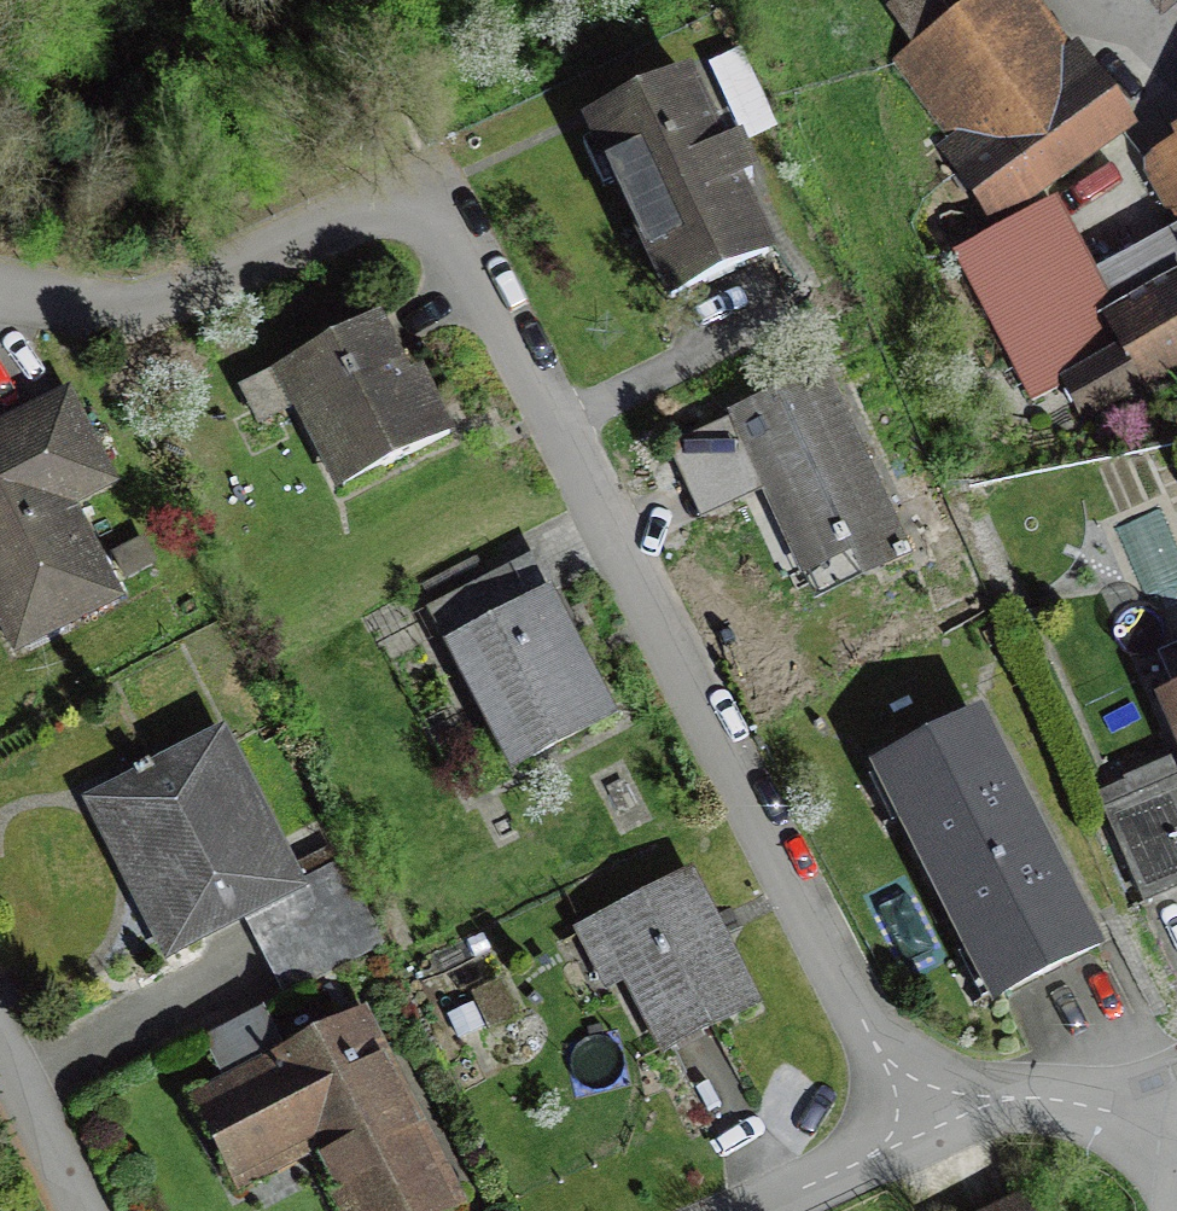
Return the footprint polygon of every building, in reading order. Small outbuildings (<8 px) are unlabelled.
[(985,206),(1091,134),(999,0),(892,0),(859,23),(985,206)] [(703,78),(588,131),(670,313),(786,260),(703,78)] [(1135,159),(1176,232),(1176,138),(1135,159)] [(1176,355),(1176,270),(1101,312),(1046,211),(941,268),(1031,433),(1176,355)] [(395,327),(281,384),(342,504),(456,447),(395,327)] [(840,391),(678,463),(713,542),(771,516),(814,614),(919,567),(840,391)] [(18,653),(25,670),(132,614),(82,522),(125,496),(71,407),(0,439),(0,621),(18,653)] [(428,603),(436,618),(517,789),(624,738),(563,610),(535,623),(507,565),(428,603)] [(1156,709),(1176,756),(1176,699),(1156,709)] [(994,726),(882,780),(1000,1023),(1112,969),(994,726)] [(90,808),(173,978),(252,940),(285,1007),(392,955),(358,885),(316,905),(234,738),(90,808)] [(1114,823),(1155,899),(1176,887),(1176,838),(1156,800),(1114,823)] [(701,893),(589,950),(663,1096),(776,1040),(701,893)] [(257,1011),(203,1037),(217,1067),(272,1041),(257,1011)] [(199,1108),(247,1206),(306,1178),(323,1210),(470,1210),(378,1021),(199,1108)]
